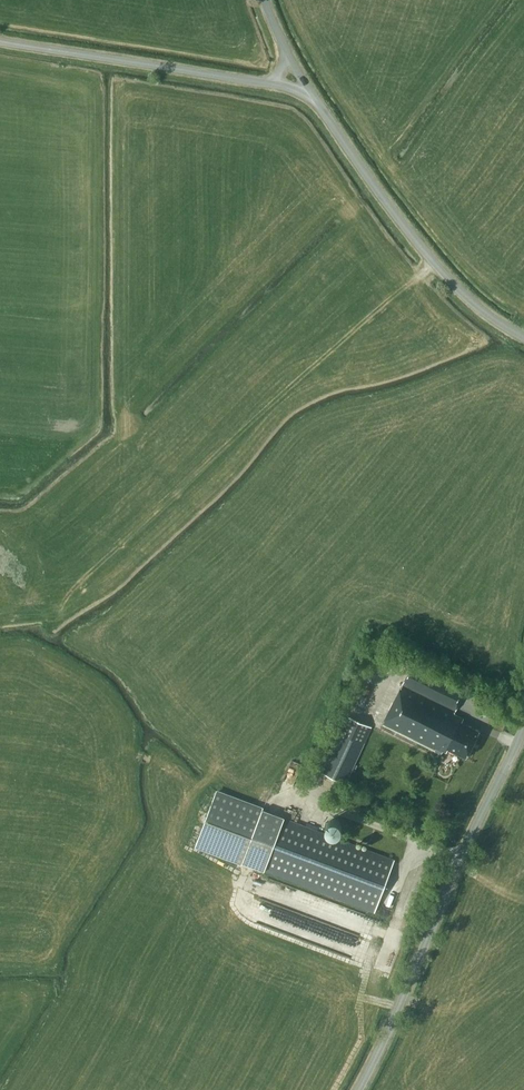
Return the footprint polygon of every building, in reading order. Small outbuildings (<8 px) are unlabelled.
[(455,714),(456,711),(467,690),(413,663),(382,725),(441,754),(442,751),(447,754),(449,750),(466,759),(480,732),(464,724),(466,720),(455,714)] [(347,715),(321,771),(346,782),(372,727),(347,715)] [(242,862),(375,912),(395,859),(263,809),(264,807),(217,789),(195,846),(242,864),(242,862)] [(342,830),(343,826),(342,823),(340,820),(336,818),(333,818),(329,820),(327,823),(326,826),(327,830),(329,833),(333,835),(336,835),(340,833),(342,830)] [(309,942),(364,960),(370,942),(315,924),(309,942)]
